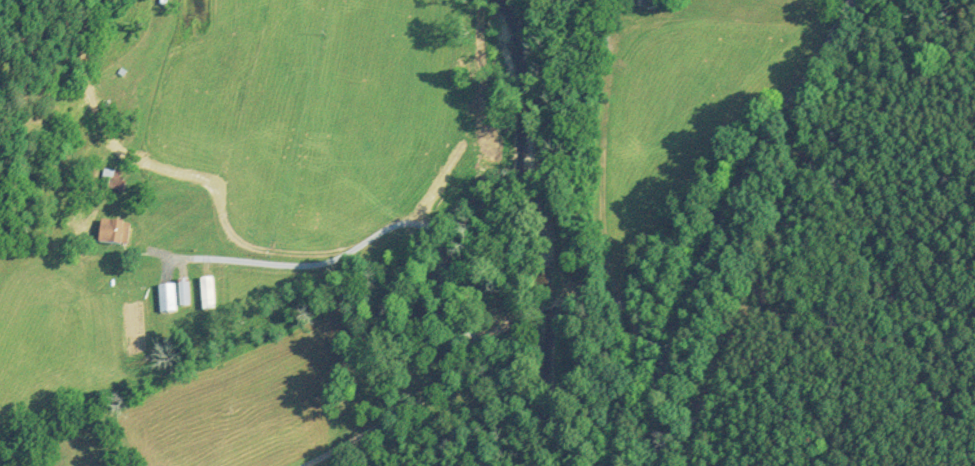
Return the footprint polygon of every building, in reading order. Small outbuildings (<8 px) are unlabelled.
[(119,179),(121,172),(104,168),(99,185),(122,191),(125,181),(119,179)] [(128,221),(98,221),(98,244),(128,244),(128,221)] [(214,310),(214,277),(201,277),(201,310),(214,310)] [(179,306),(189,306),(188,279),(178,279),(179,306)] [(158,284),(158,312),(175,312),(175,284),(158,284)]
